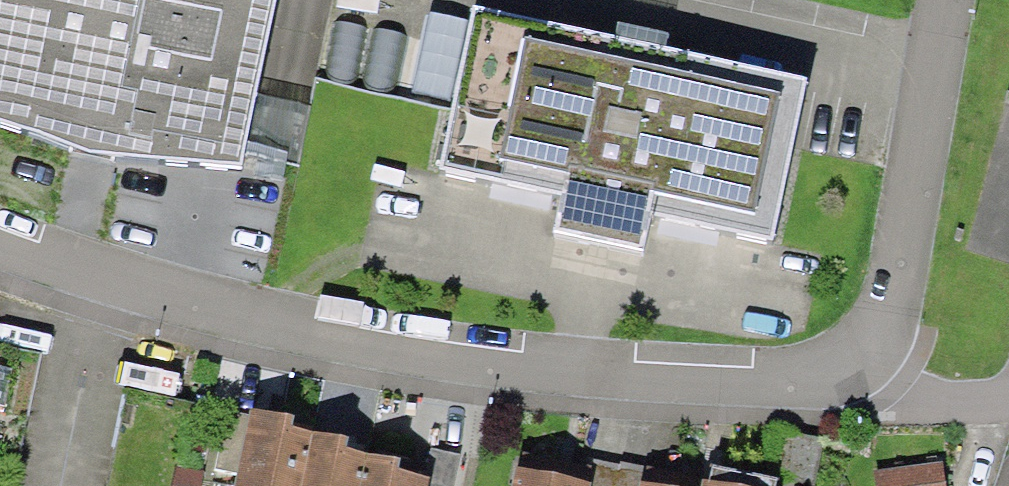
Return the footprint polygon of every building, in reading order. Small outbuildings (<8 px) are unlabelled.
[(89,152),(241,166),(277,0),(0,0),(0,121),(89,152)] [(807,77),(473,7),(440,168),(563,194),(555,230),(644,248),(652,212),(773,237),(807,77)] [(313,430),(293,426),(295,415),(283,412),(252,406),(250,415),(238,474),(236,485),(302,485),(313,430)] [(215,469),(238,474),(250,415),(227,410),(215,469)] [(367,452),(347,448),(349,438),(342,436),(313,430),(302,485),(360,485),(367,452)] [(794,433),(783,485),(816,485),(825,439),(794,433)] [(425,475),(429,476),(427,485),(453,485),(460,455),(430,449),(425,475)] [(367,452),(360,485),(427,485),(429,476),(425,475),(403,471),(397,470),(399,458),(367,452)] [(585,481),(591,482),(590,485),(639,485),(641,481),(644,467),(620,461),(619,465),(590,459),(585,481)] [(943,461),(874,471),(876,485),(946,485),(943,461)] [(710,480),(737,485),(775,485),(776,478),(713,464),(710,480)] [(516,466),(512,485),(590,485),(591,482),(585,481),(552,474),(516,466)] [(175,468),(171,485),(200,485),(202,474),(175,468)]
